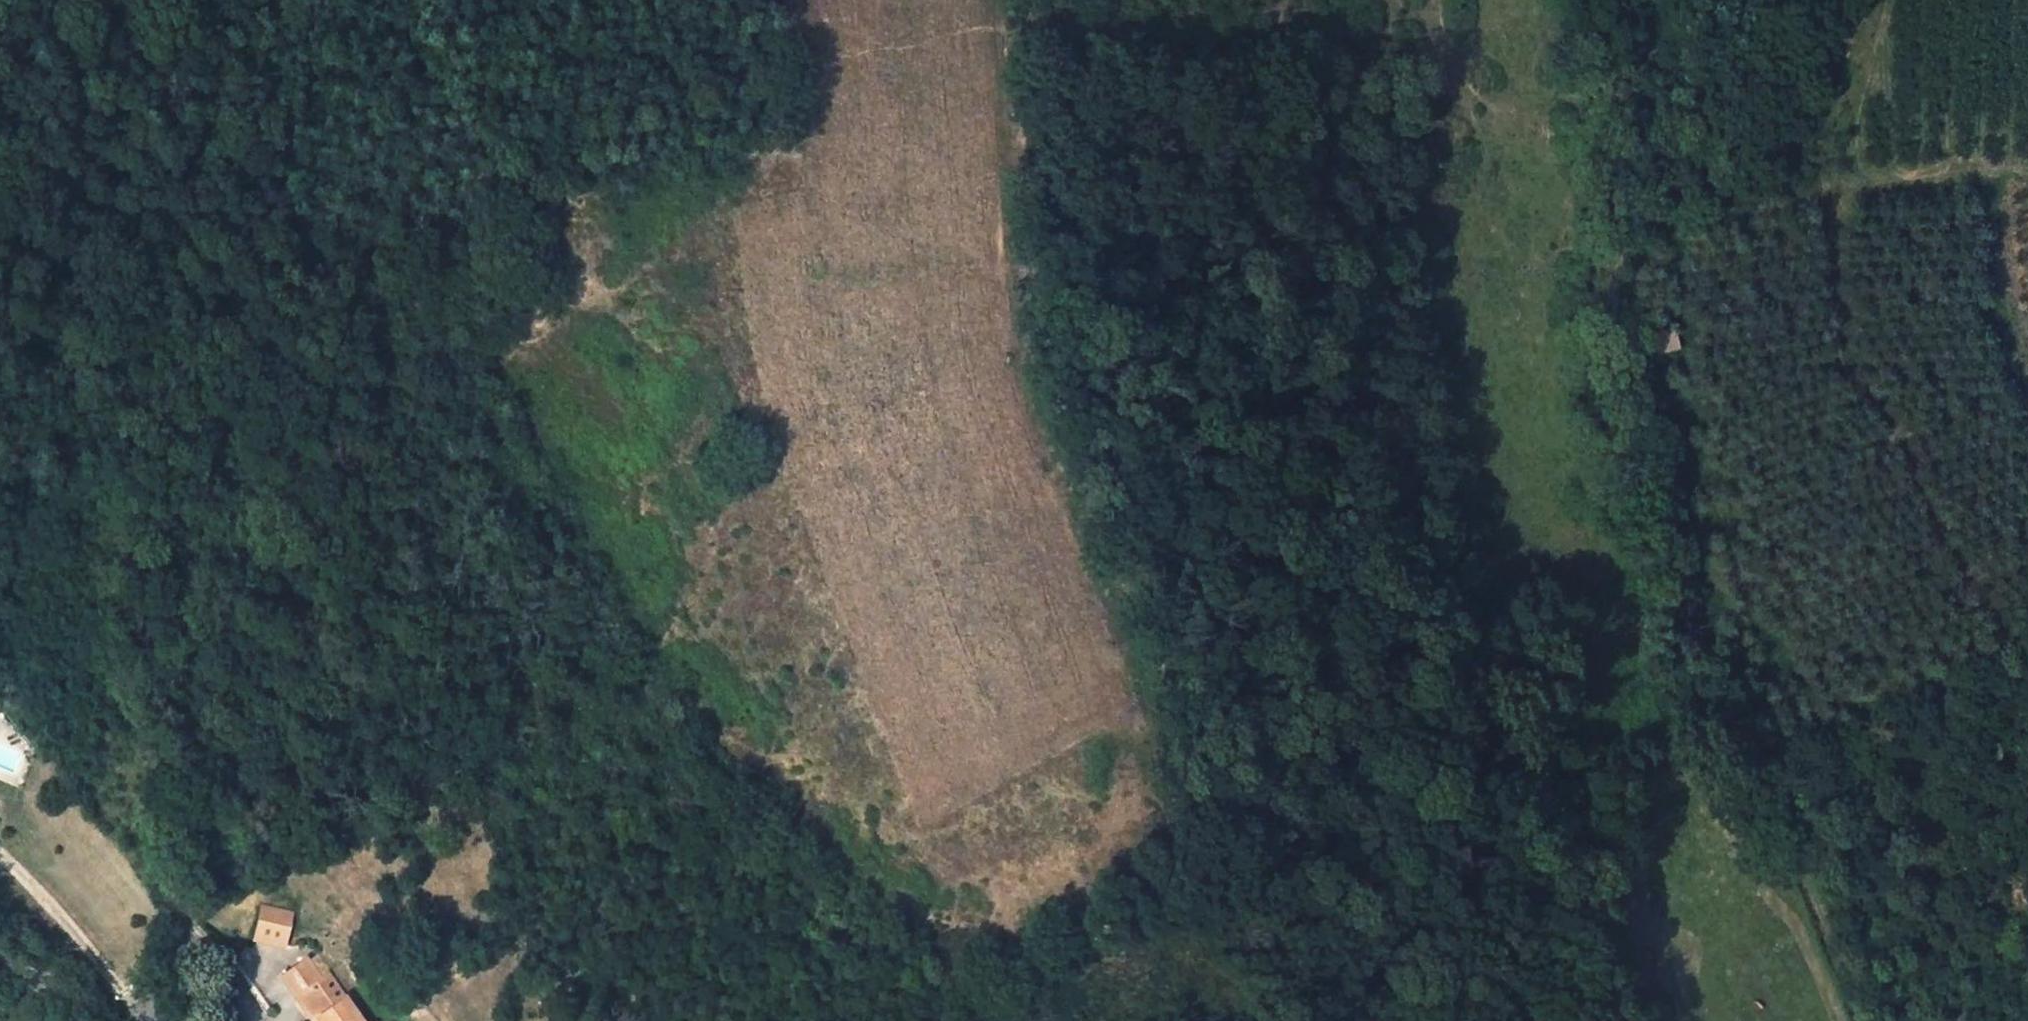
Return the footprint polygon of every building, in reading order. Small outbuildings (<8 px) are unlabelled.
[(1676,346),(1672,326),(1652,330),(1656,350),(1676,346)] [(1821,818),(1811,823),(1816,834),(1817,836),(1827,831),(1821,818)] [(1804,839),(1816,834),(1811,823),(1799,829),(1804,839)] [(287,917),(257,911),(251,940),(280,947),(287,917)] [(280,977),(295,997),(319,979),(304,960),(280,977)] [(319,979),(295,997),(312,1020),(316,1017),(319,1020),(361,1020),(325,974),(319,979)]
